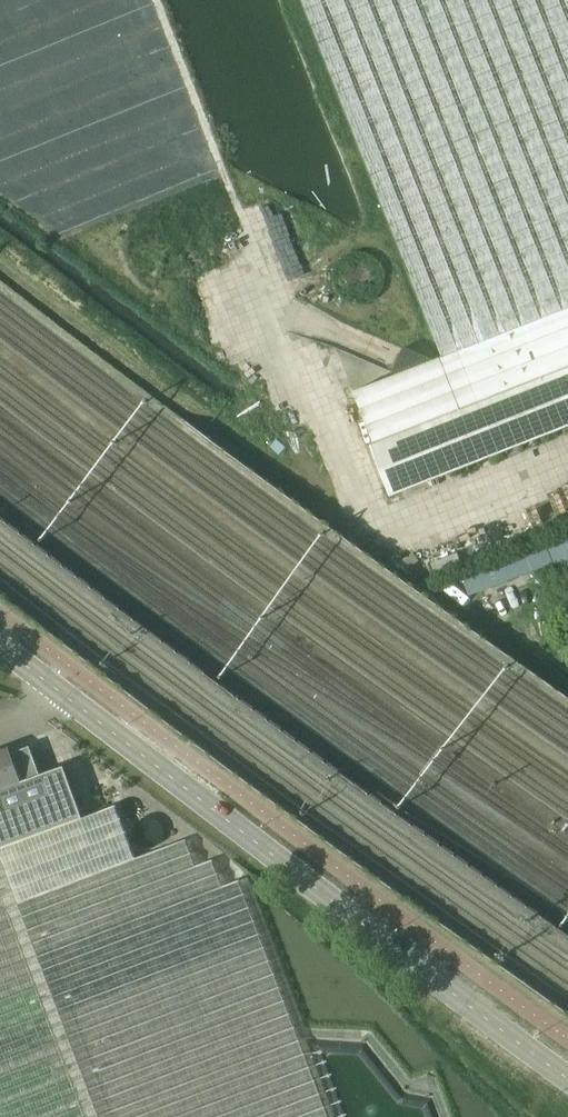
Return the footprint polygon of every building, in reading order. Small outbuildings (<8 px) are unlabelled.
[(302,0),(441,354),(431,358),(402,345),(391,370),(395,372),(352,389),(373,442),(369,443),(388,493),(567,423),(567,0),(302,0)] [(559,580),(567,576),(567,534),(567,530),(544,538),(559,580)] [(543,540),(462,572),(470,594),(552,562),(543,540)] [(40,776),(40,775),(29,746),(11,753),(9,749),(0,752),(0,790),(40,776)] [(238,880),(222,887),(212,860),(195,866),(185,840),(134,859),(114,806),(82,818),(63,766),(40,775),(40,776),(0,790),(0,1116),(328,1116),(238,880)]
